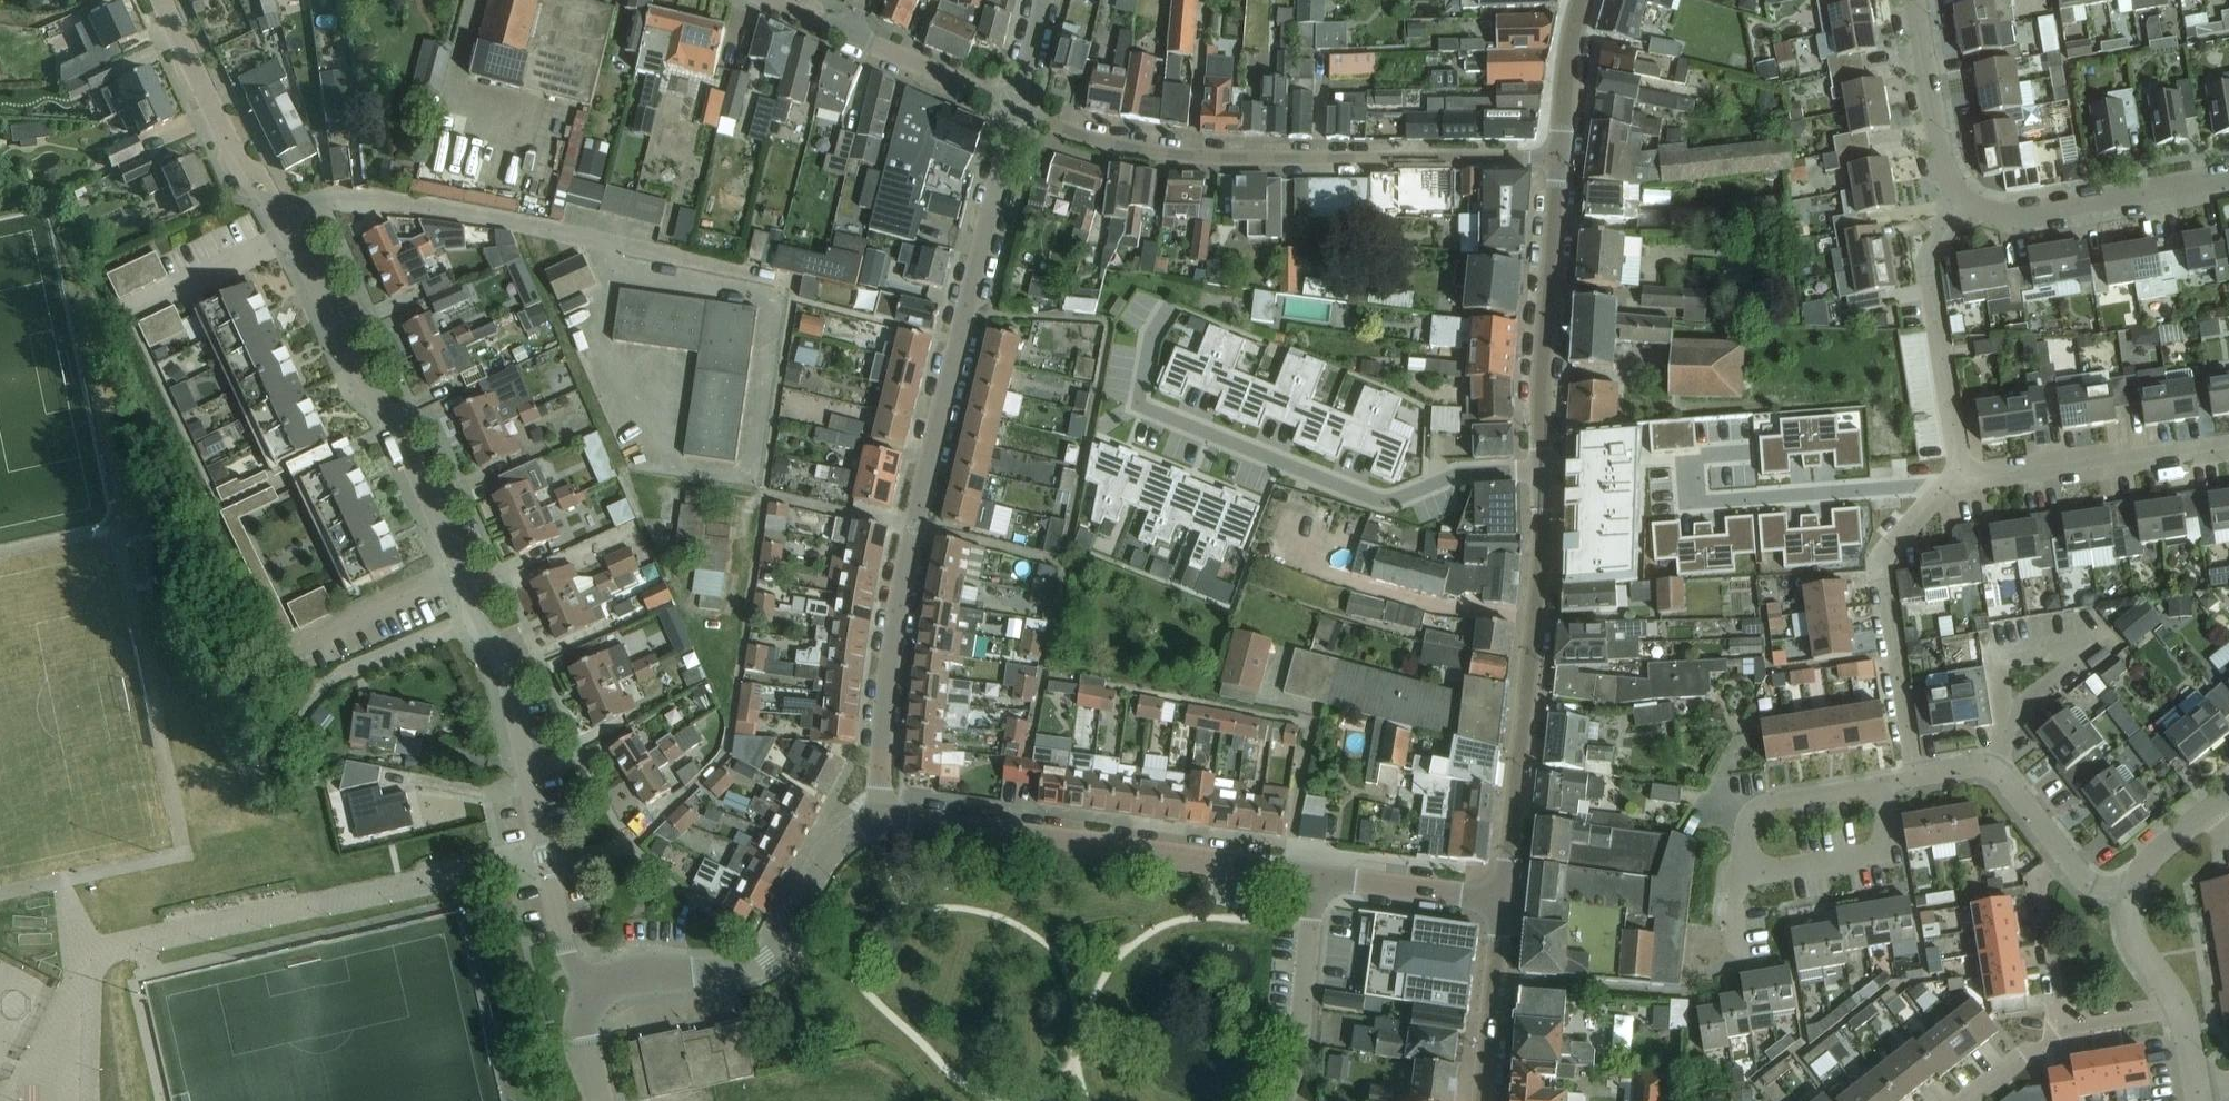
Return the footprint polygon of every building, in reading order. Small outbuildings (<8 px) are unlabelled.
[(278,12),(274,0),(259,0),(264,18),(278,12)] [(470,75),(589,107),(609,31),(615,10),(606,7),(606,8),(582,2),(583,1),(580,0),(579,1),(574,0),(490,0),(470,75)] [(650,11),(653,0),(627,0),(625,9),(636,11),(627,49),(631,50),(630,53),(639,56),(650,11)] [(880,20),(906,30),(918,0),(888,0),(880,20)] [(959,10),(943,3),(934,24),(925,46),(967,63),(979,32),(985,10),(988,0),(966,0),(964,5),(970,7),(968,13),(959,10)] [(985,10),(982,22),(976,43),(1002,50),(1015,0),(988,0),(985,10)] [(1167,46),(1167,54),(1188,56),(1195,44),(1198,0),(1172,0),(1167,46)] [(1324,0),(1298,0),(1297,22),(1324,23),(1324,0)] [(1560,0),(1480,0),(1480,8),(1558,7),(1560,0)] [(1671,0),(1638,0),(1637,1),(1634,0),(1606,0),(1597,33),(1620,40),(1634,44),(1646,3),(1669,9),(1671,2),(1671,0)] [(1870,27),(1866,2),(1851,5),(1850,0),(1816,0),(1818,13),(1822,36),(1832,34),(1870,27)] [(2010,23),(2014,23),(2010,0),(2008,0),(2002,1),(2002,0),(1968,0),(1969,5),(1954,8),(1958,32),(1995,26),(2010,23)] [(2083,7),(2082,0),(2057,0),(2061,25),(2075,23),(2072,9),(2083,7)] [(2156,8),(2155,0),(2131,0),(2133,12),(2156,8)] [(2156,8),(2167,6),(2166,0),(2155,0),(2156,8)] [(105,51),(135,37),(120,6),(100,16),(90,21),(104,50),(105,51)] [(666,47),(674,17),(650,11),(639,56),(640,56),(636,71),(647,74),(639,106),(652,109),(656,97),(660,78),(663,65),(662,65),(663,59),(669,61),(672,48),(666,47)] [(2209,35),(2223,33),(2228,32),(2228,12),(2221,14),(2222,23),(2208,25),(2209,35)] [(702,24),(674,17),(666,47),(672,48),(669,61),(663,59),(662,65),(663,65),(720,79),(732,31),(702,24)] [(1487,53),(1549,50),(1556,17),(1532,17),(1496,19),(1495,45),(1486,45),(1481,41),(1462,41),(1462,52),(1461,53),(1471,53),(1487,53)] [(782,81),(795,40),(796,35),(761,19),(750,59),(767,64),(764,76),(782,81)] [(1975,67),(2012,60),(2021,58),(2018,46),(2014,46),(2010,23),(1995,26),(1958,32),(1962,56),(1977,54),(1979,66),(1975,66),(1975,67)] [(1314,47),(1314,25),(1292,24),(1292,46),(1314,47)] [(1329,57),(1347,56),(1345,24),(1314,25),(1314,47),(1315,47),(1329,57)] [(1079,28),(1063,25),(1051,72),(1082,79),(1090,46),(1075,42),(1079,28)] [(2196,37),(2209,35),(2208,25),(2194,28),(2196,37)] [(1875,51),(1870,27),(1832,34),(1822,36),(1816,37),(1820,60),(1826,59),(1829,75),(1862,69),(1860,53),(1875,51)] [(1127,77),(1132,36),(1132,34),(1120,31),(1111,71),(1094,68),(1086,111),(1119,117),(1127,77)] [(1160,124),(1162,103),(1152,101),(1155,88),(1149,87),(1155,61),(1130,55),(1132,36),(1127,77),(1119,117),(1160,124)] [(2161,40),(2163,50),(2177,47),(2175,38),(2161,40)] [(1677,57),(1679,43),(1650,39),(1647,52),(1677,57)] [(2113,41),(2115,51),(2129,49),(2127,39),(2113,41)] [(795,40),(782,81),(778,97),(779,97),(772,120),(785,124),(791,102),(801,105),(812,67),(817,46),(795,40)] [(2149,52),(2163,50),(2161,40),(2148,42),(2149,52)] [(2092,55),(2090,41),(2065,45),(2067,59),(2092,55)] [(2101,53),(2115,51),(2113,41),(2099,44),(2101,53)] [(436,45),(425,88),(440,92),(451,48),(436,45)] [(1625,49),(1604,45),(1599,68),(1621,72),(1658,81),(1661,69),(1633,62),(1635,51),(1625,49)] [(1809,49),(1769,59),(1772,70),(1812,61),(1809,49)] [(1461,53),(1462,52),(1458,52),(1458,60),(1465,60),(1465,73),(1487,74),(1487,85),(1520,84),(1544,84),(1549,50),(1487,53),(1487,58),(1471,58),(1471,53),(1461,53)] [(2170,50),(2144,57),(2149,77),(2176,69),(2170,50)] [(861,68),(829,52),(823,74),(815,107),(842,114),(853,88),(861,68)] [(2050,79),(2063,76),(2059,52),(2045,54),(2050,79)] [(1286,138),(1289,78),(1290,78),(1291,55),(1279,53),(1278,79),(1262,78),(1261,111),(1243,110),(1242,110),(1241,135),(1286,138)] [(1373,55),(1347,56),(1329,57),(1328,77),(1373,76),(1373,55)] [(1162,103),(1160,124),(1187,129),(1191,89),(1178,88),(1181,59),(1166,58),(1162,103)] [(1202,133),(1241,135),(1242,110),(1243,110),(1244,104),(1242,98),(1241,92),(1233,92),(1235,60),(1207,58),(1204,95),(1203,111),(1202,131),(1202,133)] [(285,171),(286,171),(318,155),(287,95),(292,93),(285,78),(286,78),(277,59),(238,79),(247,98),(277,158),(279,158),(285,171)] [(1690,62),(1679,60),(1674,84),(1686,86),(1690,62)] [(1979,91),(2016,84),(2012,60),(1975,67),(1979,91)] [(1291,61),(1290,78),(1288,138),(1311,139),(1314,62),(1291,61)] [(92,90),(118,77),(111,64),(85,76),(92,90)] [(113,117),(162,94),(149,68),(100,92),(113,117)] [(1846,112),(1884,105),(1880,80),(1865,83),(1862,69),(1829,75),(1832,91),(1830,91),(1832,100),(1844,98),(1846,112)] [(732,72),(720,117),(737,122),(749,77),(732,72)] [(1596,95),(1633,102),(1675,111),(1688,113),(1690,101),(1638,90),(1640,81),(1599,72),(1596,89),(1598,90),(1597,94),(1596,94),(1596,95)] [(2222,75),(2223,85),(2205,88),(2213,135),(2228,132),(2228,73),(2222,75)] [(895,84),(873,74),(856,141),(851,159),(874,165),(878,150),(895,84)] [(1432,90),(1458,89),(1457,74),(1431,75),(1432,90)] [(2063,76),(2050,79),(2054,103),(2067,101),(2063,76)] [(325,80),(325,83),(321,84),(322,93),(341,90),(339,78),(325,80)] [(2186,140),(2182,118),(2182,113),(2195,111),(2189,80),(2175,83),(2177,93),(2147,98),(2152,123),(2155,145),(2174,142),(2174,144),(2179,143),(2178,142),(2186,140)] [(1799,82),(1789,83),(1792,98),(1802,97),(1799,82)] [(1987,114),(2020,109),(2016,84),(1979,91),(1983,115),(1987,114)] [(1420,115),(1539,114),(1543,87),(1518,88),(1497,88),(1496,99),(1446,101),(1446,108),(1420,107),(1420,115)] [(929,117),(934,101),(906,88),(906,89),(883,174),(874,210),(869,229),(905,240),(914,242),(924,209),(917,207),(931,160),(932,160),(938,140),(936,140),(937,139),(927,136),(933,118),(929,117)] [(2132,90),(2117,93),(2106,94),(2108,105),(2089,108),(2094,133),(2097,155),(2116,152),(2116,154),(2121,153),(2120,151),(2128,150),(2124,123),(2137,121),(2132,90)] [(1401,92),(1367,91),(1366,106),(1401,106),(1401,92)] [(1756,108),(1770,111),(1773,94),(1759,91),(1756,108)] [(162,94),(113,117),(118,115),(126,130),(137,125),(142,136),(175,120),(162,94)] [(1632,113),(1633,102),(1596,95),(1595,97),(1597,97),(1595,107),(1594,107),(1592,124),(1629,128),(1629,133),(1657,137),(1659,121),(1646,119),(1646,115),(1632,113)] [(1327,96),(1327,117),(1326,139),(1349,140),(1349,122),(1364,123),(1365,96),(1327,96)] [(938,140),(932,160),(963,173),(972,155),(984,123),(934,101),(929,117),(933,118),(927,136),(937,139),(936,140),(938,140)] [(1835,154),(1868,148),(1866,133),(1888,129),(1884,105),(1846,112),(1850,135),(1832,138),(1835,154)] [(2067,107),(2056,108),(2058,123),(2070,121),(2067,107)] [(1979,153),(2031,144),(2016,146),(2012,124),(2023,122),(2020,109),(1987,114),(1989,126),(1974,129),(1979,153)] [(1539,114),(1420,115),(1406,115),(1406,118),(1406,140),(1475,140),(1475,123),(1485,123),(1484,140),(1534,141),(1539,114)] [(1628,139),(1629,133),(1629,128),(1592,124),(1584,181),(1606,184),(1623,184),(1646,184),(1648,172),(1654,172),(1656,184),(1792,170),(1788,142),(1686,151),(1686,144),(1657,148),(1658,151),(1640,153),(1641,140),(1628,139)] [(653,154),(675,156),(678,133),(656,130),(653,154)] [(823,170),(845,176),(855,136),(841,132),(834,157),(827,155),(823,170)] [(9,156),(45,151),(43,134),(6,139),(9,156)] [(111,167),(143,153),(136,137),(104,152),(111,167)] [(2039,188),(2031,144),(1979,153),(1983,177),(2002,174),(2005,192),(2015,192),(2039,188)] [(334,183),(352,181),(347,148),(329,151),(334,183)] [(1840,193),(1890,185),(1886,160),(1871,163),(1868,148),(1835,154),(1822,156),(1825,172),(1848,168),(1852,191),(1840,193)] [(156,168),(149,153),(121,166),(128,181),(156,168)] [(1055,156),(1047,181),(1035,178),(1027,208),(1042,211),(1043,208),(1049,190),(1048,190),(1049,185),(1062,189),(1064,184),(1077,188),(1070,213),(1078,216),(1074,228),(1072,235),(1078,236),(1073,252),(1082,254),(1093,213),(1106,171),(1055,156)] [(151,198),(170,189),(177,202),(182,214),(202,204),(197,193),(206,189),(192,159),(163,172),(163,173),(144,182),(151,198)] [(1796,182),(1808,180),(1804,160),(1792,162),(1796,182)] [(2059,164),(2062,184),(2081,181),(2078,161),(2059,164)] [(1126,232),(1132,170),(1111,167),(1105,217),(1110,217),(1107,245),(1103,250),(1101,270),(1105,271),(1119,244),(1126,232)] [(83,175),(89,189),(102,183),(96,169),(83,175)] [(874,210),(883,174),(868,170),(859,206),(874,210)] [(1126,232),(1119,244),(1137,246),(1142,207),(1153,209),(1157,173),(1132,170),(1126,232)] [(1370,179),(1363,180),(1363,211),(1370,211),(1370,217),(1399,218),(1399,209),(1443,209),(1451,209),(1451,193),(1451,171),(1398,171),(1398,175),(1370,175),(1370,179)] [(1468,214),(1526,214),(1530,171),(1463,171),(1463,199),(1468,199),(1468,214)] [(1205,175),(1169,174),(1161,229),(1174,230),(1176,217),(1198,217),(1205,175)] [(1267,175),(1231,175),(1231,177),(1232,177),(1232,222),(1247,222),(1247,239),(1281,238),(1281,202),(1281,179),(1267,180),(1267,175)] [(572,179),(566,203),(599,212),(605,188),(572,179)] [(1308,180),(1294,180),(1294,202),(1294,216),(1308,216),(1308,180)] [(1322,180),(1308,180),(1308,216),(1322,217),(1322,180)] [(1336,180),(1322,180),(1322,217),(1336,217),(1336,180)] [(1350,180),(1336,180),(1336,217),(1350,217),(1350,180)] [(1363,180),(1350,180),(1350,217),(1357,217),(1357,211),(1363,211),(1363,180)] [(1623,188),(1584,185),(1582,218),(1623,221),(1624,217),(1637,218),(1638,203),(1622,202),(1623,188)] [(1834,235),(1868,229),(1865,214),(1894,209),(1890,185),(1840,193),(1844,217),(1832,219),(1834,235)] [(630,220),(636,195),(606,186),(599,212),(630,220)] [(647,225),(653,199),(636,195),(630,220),(647,225)] [(653,199),(647,225),(660,228),(666,202),(653,199)] [(949,202),(945,215),(957,219),(961,205),(949,202)] [(681,207),(677,223),(694,227),(698,211),(681,207)] [(1062,228),(1065,214),(1050,211),(1048,225),(1062,228)] [(1715,211),(1669,212),(1669,228),(1715,227),(1715,211)] [(1523,256),(1526,214),(1468,214),(1468,215),(1478,216),(1478,234),(1461,234),(1460,251),(1523,256)] [(431,244),(434,252),(447,246),(436,223),(424,229),(421,221),(408,220),(417,240),(400,248),(391,225),(364,237),(377,267),(430,244),(431,244)] [(1195,223),(1191,260),(1206,262),(1210,225),(1195,223)] [(1835,275),(1890,265),(1885,241),(1870,243),(1868,229),(1834,235),(1837,251),(1831,252),(1835,275)] [(769,235),(767,245),(779,248),(783,233),(770,230),(769,235)] [(762,266),(767,245),(769,235),(755,231),(748,262),(762,266)] [(510,234),(495,232),(495,247),(515,245),(510,234)] [(2183,250),(2170,253),(2175,281),(2189,279),(2188,274),(2214,270),(2216,283),(2228,281),(2226,266),(2222,244),(2211,246),(2209,232),(2181,237),(2183,250)] [(1622,237),(1580,234),(1577,285),(1618,288),(1619,285),(1638,287),(1642,240),(1622,238),(1622,237)] [(1808,239),(1793,242),(1795,249),(1809,247),(1808,239)] [(2175,281),(2170,253),(2157,255),(2154,242),(2127,246),(2134,283),(2135,283),(2138,301),(2177,294),(2175,281)] [(1153,275),(1158,245),(1144,243),(1139,273),(1153,275)] [(377,267),(377,268),(392,298),(429,281),(419,258),(434,252),(431,244),(430,244),(377,267)] [(941,289),(949,256),(902,244),(897,263),(906,265),(902,280),(941,289)] [(2092,283),(2089,266),(2088,258),(2075,260),(2073,244),(2049,248),(2055,284),(2079,281),(2080,285),(2092,283)] [(826,258),(779,248),(767,245),(762,266),(774,269),(802,275),(819,279),(854,287),(861,259),(828,249),(826,258)] [(2108,288),(2134,283),(2127,246),(2100,251),(2103,264),(2089,266),(2092,283),(2094,295),(2108,293),(2108,288)] [(2035,287),(2055,284),(2049,248),(2027,251),(2029,267),(2017,269),(2023,303),(2023,301),(2029,300),(2027,292),(2035,291),(2035,287)] [(1281,276),(1296,275),(1295,249),(1281,249),(1281,276)] [(1517,316),(1523,256),(1460,251),(1460,253),(1479,254),(1479,262),(1468,261),(1468,263),(1456,262),(1454,287),(1465,288),(1463,311),(1517,316)] [(2023,303),(2017,269),(2005,271),(2002,251),(1978,254),(1986,300),(1987,303),(2010,299),(2011,305),(2023,303)] [(168,277),(158,257),(156,252),(143,258),(155,283),(168,277)] [(1966,304),(1986,300),(1978,254),(1956,258),(1958,274),(1946,276),(1950,302),(1965,300),(1966,304)] [(595,284),(583,257),(545,273),(558,300),(595,284)] [(143,289),(155,283),(143,258),(132,264),(143,289)] [(522,259),(507,266),(514,281),(529,274),(522,259)] [(1208,278),(1230,278),(1229,262),(1207,263),(1208,278)] [(131,294),(143,289),(132,264),(120,269),(131,294)] [(1890,265),(1835,275),(1839,298),(1845,297),(1848,313),(1860,311),(1882,307),(1879,292),(1894,289),(1890,265)] [(864,267),(859,284),(878,288),(882,271),(864,267)] [(119,300),(131,294),(120,269),(107,275),(119,300)] [(430,298),(459,285),(457,281),(453,283),(448,272),(423,284),(430,298)] [(802,275),(800,289),(816,293),(819,279),(802,275)] [(1296,275),(1281,276),(1281,294),(1296,294),(1296,275)] [(1028,296),(1063,305),(1067,288),(1032,279),(1028,296)] [(1347,300),(1347,301),(1367,304),(1367,303),(1369,288),(1369,286),(1349,284),(1347,300)] [(273,322),(268,310),(263,300),(260,301),(252,285),(195,312),(271,471),(286,464),(347,592),(402,566),(394,550),(398,549),(387,526),(384,528),(370,498),(373,496),(362,474),(359,476),(351,460),(338,466),(320,428),(323,426),(313,404),(309,406),(295,376),(298,374),(288,352),(285,354),(270,323),(273,322)] [(459,285),(430,298),(435,311),(465,297),(459,285)] [(633,317),(637,292),(620,289),(616,315),(633,317)] [(1639,305),(1681,308),(1684,309),(1683,322),(1704,323),(1704,320),(1706,292),(1682,289),(1682,292),(1640,289),(1639,305)] [(1254,291),(1250,319),(1272,322),(1276,294),(1254,291)] [(1298,307),(1335,309),(1336,292),(1298,291),(1298,307)] [(650,320),(654,294),(637,292),(633,317),(650,320)] [(894,296),(880,293),(874,316),(896,321),(896,322),(933,331),(939,308),(894,296)] [(668,322),(671,297),(654,294),(650,320),(668,322)] [(685,325),(688,299),(671,297),(668,322),(685,325)] [(702,327),(706,302),(688,299),(685,325),(702,327)] [(1097,303),(1091,302),(1067,300),(1064,312),(1094,315),(1097,303)] [(1668,347),(1668,346),(1670,320),(1619,316),(1619,308),(1615,307),(1616,303),(1576,300),(1571,366),(1593,368),(1610,369),(1613,342),(1668,347)] [(724,357),(731,305),(706,302),(702,327),(698,353),(724,357)] [(532,329),(548,322),(540,304),(524,311),(532,329)] [(750,360),(757,309),(731,305),(724,357),(750,360)] [(186,331),(184,326),(174,306),(162,312),(174,337),(186,331)] [(162,342),(174,337),(162,312),(150,317),(162,342)] [(430,315),(403,326),(417,357),(471,334),(466,324),(440,337),(430,315)] [(630,343),(633,317),(616,315),(613,341),(630,343)] [(803,315),(798,333),(821,338),(825,321),(803,315)] [(1469,344),(1469,349),(1513,352),(1515,325),(1440,320),(1441,318),(1432,316),(1430,346),(1461,348),(1462,343),(1469,344)] [(150,348),(162,342),(150,317),(138,323),(150,348)] [(647,346),(650,320),(633,317),(630,343),(647,346)] [(664,348),(668,322),(650,320),(647,346),(664,348)] [(681,351),(685,325),(668,322),(664,348),(681,351)] [(1818,323),(1802,323),(1802,338),(1818,338),(1818,323)] [(698,353),(702,327),(685,325),(681,351),(698,353)] [(1163,368),(1156,384),(1160,386),(1159,390),(1182,399),(1187,386),(1189,382),(1205,389),(1227,334),(1228,334),(1228,333),(1209,326),(1197,357),(1175,348),(1167,369),(1163,368)] [(471,334),(417,357),(431,388),(457,376),(448,354),(475,342),(471,335),(487,327),(471,334)] [(1008,327),(1007,335),(1016,337),(1018,330),(1008,327)] [(893,358),(924,366),(931,338),(900,331),(896,346),(886,344),(883,356),(893,358)] [(982,359),(1013,366),(1020,339),(989,331),(982,359)] [(1227,334),(1205,389),(1222,395),(1220,399),(1215,412),(1237,421),(1254,379),(1233,371),(1245,341),(1228,334),(1227,334)] [(1975,357),(2004,353),(2002,339),(1973,343),(1975,357)] [(1668,346),(1668,347),(1666,395),(1739,399),(1741,348),(1668,346)] [(798,349),(794,363),(814,368),(818,354),(798,349)] [(722,374),(724,357),(698,353),(696,370),(722,374)] [(1424,375),(1473,379),(1511,382),(1513,356),(1469,353),(1468,365),(1425,362),(1424,375)] [(1254,379),(1237,421),(1260,430),(1265,417),(1266,413),(1283,420),(1306,362),(1305,361),(1287,354),(1274,387),(1254,379)] [(747,378),(750,360),(724,357),(722,374),(747,378)] [(1306,362),(1283,420),(1299,426),(1298,430),(1293,443),(1315,452),(1331,410),(1311,402),(1325,365),(1306,357),(1305,361),(1306,362)] [(918,393),(924,366),(893,358),(886,385),(918,393)] [(1095,361),(1077,358),(1074,380),(1092,383),(1095,361)] [(1007,393),(1013,366),(982,359),(975,386),(1007,393)] [(188,370),(177,360),(168,369),(179,379),(188,370)] [(1380,364),(1362,361),(1362,363),(1355,361),(1353,371),(1361,373),(1378,376),(1378,375),(1384,376),(1386,367),(1380,366),(1380,364)] [(788,363),(784,381),(799,384),(803,366),(788,363)] [(2089,426),(2083,389),(2081,375),(2055,379),(2053,364),(2038,366),(2039,373),(2042,390),(2046,419),(2060,417),(2062,430),(2089,426)] [(719,391),(722,374),(696,370),(693,387),(719,391)] [(1390,370),(1389,384),(1407,385),(1408,372),(1390,370)] [(2210,403),(2206,380),(2206,379),(2205,374),(2191,377),(2190,372),(2188,370),(2164,374),(2165,386),(2171,423),(2198,419),(2196,406),(2209,404),(2210,404),(2210,403)] [(2127,407),(2123,378),(2108,380),(2107,371),(2081,375),(2083,389),(2089,426),(2116,422),(2114,409),(2127,407)] [(2046,419),(2042,390),(2039,373),(2025,375),(2028,397),(2002,401),(2007,438),(2035,434),(2033,421),(2046,419)] [(745,395),(747,378),(722,374),(719,391),(745,395)] [(2171,423),(2165,386),(2139,389),(2137,376),(2123,378),(2127,407),(2141,405),(2144,427),(2171,423)] [(2206,379),(2206,380),(2210,403),(2210,404),(2209,404),(2211,417),(2228,414),(2228,376),(2206,379)] [(1511,383),(1511,382),(1473,379),(1473,398),(1466,398),(1466,416),(1460,416),(1460,425),(1473,427),(1489,428),(1489,423),(1512,423),(1511,383)] [(1567,429),(1613,425),(1615,384),(1593,385),(1570,386),(1567,429)] [(475,401),(455,410),(468,439),(503,424),(521,416),(517,408),(522,406),(512,385),(496,392),(475,401)] [(911,420),(918,393),(886,385),(880,412),(911,420)] [(1022,397),(1007,393),(975,386),(969,413),(1000,420),(1002,412),(1018,416),(1022,397)] [(717,408),(719,391),(693,387),(691,404),(717,408)] [(1331,410),(1315,452),(1337,460),(1342,448),(1344,444),(1360,450),(1382,394),(1381,394),(1364,387),(1352,418),(1331,410)] [(188,388),(172,395),(182,415),(198,408),(188,388)] [(742,412),(745,395),(719,391),(717,408),(742,412)] [(1078,392),(1074,409),(1085,412),(1089,395),(1078,392)] [(1382,394),(1360,450),(1377,457),(1375,461),(1370,474),(1393,483),(1395,479),(1399,481),(1406,464),(1402,462),(1410,442),(1388,433),(1401,400),(1382,392),(1381,394),(1382,394)] [(522,406),(517,408),(521,416),(536,409),(535,408),(533,401),(522,406)] [(1981,442),(2007,438),(2002,401),(1975,404),(1981,442)] [(714,425),(717,408),(691,404),(688,421),(714,425)] [(779,423),(822,428),(824,409),(782,404),(779,423)] [(1459,433),(1460,425),(1460,416),(1461,409),(1432,407),(1430,432),(1459,433)] [(740,429),(742,412),(717,408),(714,425),(740,429)] [(536,409),(521,416),(524,425),(540,418),(536,409)] [(904,448),(911,420),(880,412),(873,440),(904,448)] [(994,447),(1000,420),(969,413),(962,440),(994,447)] [(1085,417),(1071,414),(1067,436),(1081,439),(1085,417)] [(864,424),(831,416),(828,427),(862,435),(864,424)] [(1837,416),(1808,419),(1812,468),(1821,468),(1820,455),(1833,454),(1835,470),(1863,468),(1860,430),(1859,431),(1838,433),(1837,418),(1837,416)] [(1760,438),(1759,438),(1762,476),(1790,474),(1789,457),(1801,456),(1803,469),(1812,468),(1808,419),(1779,421),(1779,422),(1780,422),(1781,437),(1760,439),(1760,438)] [(189,426),(195,440),(206,435),(200,421),(189,426)] [(712,442),(714,425),(688,421),(686,438),(712,442)] [(1672,452),(1696,451),(1694,421),(1670,423),(1672,452)] [(1651,454),(1664,453),(1662,423),(1649,424),(1651,454)] [(503,424),(468,439),(481,468),(501,459),(521,450),(515,437),(510,439),(503,424)] [(737,446),(740,429),(714,425),(712,442),(737,446)] [(1512,428),(1489,428),(1473,427),(1474,459),(1513,458),(1512,428)] [(817,429),(814,442),(837,447),(840,434),(817,429)] [(1567,435),(1563,587),(1637,582),(1642,429),(1567,435)] [(778,431),(777,440),(784,441),(785,432),(778,431)] [(568,453),(594,446),(590,432),(565,439),(568,453)] [(209,457),(226,449),(219,433),(202,441),(209,457)] [(861,438),(840,434),(837,447),(858,451),(861,438)] [(709,459),(712,442),(686,438),(684,455),(709,459)] [(987,474),(994,447),(962,440),(956,467),(987,474)] [(735,463),(737,446),(712,442),(709,459),(735,463)] [(1092,444),(1085,481),(1098,486),(1091,521),(1101,525),(1104,517),(1103,516),(1126,458),(1120,455),(1121,452),(1117,451),(1101,444),(1099,447),(1092,444)] [(1075,465),(1079,448),(1068,446),(1065,463),(1075,465)] [(860,473),(896,482),(902,456),(865,448),(860,473)] [(1126,458),(1103,516),(1104,517),(1117,522),(1124,503),(1137,508),(1154,465),(1138,459),(1134,457),(1133,460),(1126,458)] [(208,468),(214,482),(228,476),(222,462),(208,468)] [(506,491),(494,496),(506,525),(540,510),(534,495),(547,488),(537,465),(501,481),(506,491)] [(1154,465),(1137,508),(1149,513),(1138,540),(1153,546),(1156,538),(1155,537),(1179,478),(1172,476),(1173,473),(1170,471),(1161,468),(1154,465)] [(981,500),(987,474),(956,467),(949,494),(981,500)] [(843,470),(831,468),(828,484),(856,490),(854,500),(890,508),(896,482),(860,473),(843,470)] [(1058,491),(1071,494),(1075,471),(1063,469),(1058,491)] [(217,489),(218,493),(222,502),(245,491),(269,479),(265,472),(241,484),(239,479),(217,489)] [(808,495),(809,474),(768,472),(767,493),(808,495)] [(1179,478),(1155,537),(1156,538),(1169,543),(1177,524),(1189,529),(1206,486),(1190,480),(1186,478),(1185,481),(1179,478)] [(1517,538),(1521,538),(1520,484),(1475,486),(1465,533),(1439,534),(1457,536),(1466,538),(1487,538),(1517,538)] [(1206,486),(1189,529),(1201,534),(1189,563),(1202,568),(1206,558),(1207,558),(1231,499),(1224,497),(1225,494),(1222,492),(1206,486)] [(572,487),(556,494),(559,502),(560,502),(575,495),(572,487)] [(238,520),(278,500),(272,488),(220,513),(226,525),(238,520)] [(2216,495),(2216,493),(2211,489),(2192,492),(2197,520),(2198,519),(2202,547),(2214,545),(2212,534),(2228,531),(2228,493),(2216,495)] [(1071,494),(1058,491),(1055,490),(1051,513),(1066,517),(1071,494)] [(708,506),(710,495),(687,492),(685,503),(708,506)] [(2184,522),(2197,520),(2192,492),(2174,494),(2174,495),(2171,500),(2171,502),(2157,504),(2163,541),(2186,537),(2184,522)] [(997,504),(981,500),(949,494),(942,521),(990,533),(997,504)] [(564,511),(580,504),(575,495),(560,502),(564,511)] [(733,510),(735,499),(712,496),(710,507),(733,510)] [(1231,499),(1207,558),(1221,564),(1229,545),(1242,550),(1259,507),(1242,500),(1238,499),(1237,502),(1231,499)] [(2163,541),(2157,504),(2144,506),(2144,504),(2139,500),(2138,500),(2120,502),(2128,558),(2141,556),(2139,544),(2163,541)] [(540,510),(506,525),(519,554),(540,545),(560,536),(555,523),(548,526),(542,511),(560,502),(559,502),(540,510)] [(2115,559),(2128,558),(2120,502),(2101,505),(2101,506),(2098,511),(2098,512),(2084,514),(2090,552),(2113,548),(2115,559)] [(765,532),(785,534),(787,518),(789,506),(769,503),(767,516),(765,532)] [(680,518),(707,522),(709,509),(682,505),(680,518)] [(732,524),(733,512),(710,509),(709,520),(732,524)] [(1818,516),(1809,516),(1813,566),(1842,564),(1842,563),(1841,563),(1840,548),(1861,546),(1861,547),(1862,547),(1859,509),(1831,511),(1832,528),(1819,529),(1818,516)] [(2090,552),(2084,514),(2071,516),(2071,515),(2066,511),(2066,510),(2047,513),(2055,568),(2056,574),(2071,572),(2072,554),(2090,552)] [(2040,570),(2055,568),(2047,513),(2028,516),(2029,517),(2025,523),(2011,525),(2017,562),(2029,560),(2030,566),(2040,570)] [(1786,514),(1758,517),(1761,554),(1762,554),(1783,552),(1784,567),(1783,567),(1784,568),(1813,566),(1809,516),(1800,517),(1800,530),(1788,531),(1786,514)] [(839,530),(841,518),(826,515),(823,526),(839,530)] [(1711,524),(1702,524),(1706,574),(1735,572),(1735,571),(1733,556),(1754,554),(1754,555),(1756,555),(1753,517),(1724,519),(1726,536),(1713,537),(1711,524)] [(705,538),(707,522),(680,518),(678,534),(705,538)] [(1066,522),(1051,518),(1043,552),(1058,555),(1066,522)] [(848,546),(882,550),(886,528),(841,519),(839,530),(850,532),(848,546)] [(249,542),(238,520),(226,525),(237,548),(245,563),(257,557),(249,542)] [(2017,562),(2011,525),(1998,527),(1998,526),(1993,522),(1993,521),(1974,524),(1981,568),(2017,562)] [(730,538),(732,525),(708,522),(707,534),(730,538)] [(1366,542),(1374,545),(1380,526),(1368,523),(1367,523),(1360,540),(1366,542)] [(1680,523),(1652,525),(1654,562),(1656,562),(1676,560),(1678,575),(1677,575),(1677,576),(1706,574),(1702,524),(1694,525),(1694,538),(1681,539),(1680,523)] [(1983,583),(1981,568),(1974,524),(1956,526),(1951,532),(1954,549),(1941,551),(1947,588),(1983,583)] [(703,551),(705,538),(678,534),(676,547),(702,550),(703,551)] [(1521,538),(1517,538),(1487,538),(1466,538),(1457,536),(1439,534),(1440,550),(1465,553),(1463,568),(1464,565),(1484,566),(1486,556),(1521,557),(1521,538)] [(703,551),(728,554),(730,541),(705,538),(703,551)] [(984,548),(938,538),(932,571),(966,577),(977,579),(984,548)] [(1380,546),(1374,545),(1366,542),(1360,540),(1358,544),(1351,575),(1371,579),(1370,581),(1441,600),(1443,594),(1459,599),(1464,594),(1484,596),(1483,605),(1494,606),(1516,608),(1521,557),(1486,556),(1484,566),(1464,565),(1463,568),(1429,560),(1427,565),(1378,551),(1380,546)] [(764,541),(762,557),(782,560),(784,543),(764,541)] [(1256,542),(1254,552),(1276,557),(1279,547),(1256,542)] [(877,574),(882,550),(848,546),(845,559),(833,557),(831,567),(877,574)] [(1947,588),(1941,551),(1927,553),(1927,552),(1922,548),(1922,547),(1916,548),(1919,568),(1895,572),(1899,601),(1921,598),(1925,597),(1926,603),(1948,600),(1947,588)] [(545,611),(630,573),(629,573),(638,569),(629,548),(603,559),(608,570),(592,578),(579,579),(573,564),(532,582),(545,611)] [(728,554),(703,551),(702,550),(700,562),(727,565),(728,554)] [(276,594),(268,579),(257,557),(245,563),(250,573),(254,582),(263,600),(276,594)] [(780,571),(782,560),(762,557),(760,567),(780,571)] [(1194,589),(1193,591),(1227,604),(1233,588),(1215,580),(1221,564),(1207,558),(1206,558),(1202,568),(1201,572),(1194,589)] [(725,577),(727,565),(700,562),(699,574),(725,577)] [(877,574),(831,567),(823,566),(821,576),(842,580),(839,595),(872,598),(877,574)] [(1188,567),(1182,584),(1194,589),(1201,572),(1188,567)] [(960,610),(966,577),(932,571),(926,603),(960,610)] [(630,573),(545,611),(558,640),(606,619),(600,605),(612,600),(610,595),(618,592),(617,590),(634,583),(630,573)] [(724,587),(725,577),(699,574),(697,583),(724,587)] [(1051,596),(1052,593),(1054,583),(1034,580),(1032,592),(1051,596)] [(1658,613),(1684,612),(1683,580),(1644,582),(1645,600),(1657,600),(1658,613)] [(1806,613),(1844,607),(1843,593),(1846,593),(1845,582),(1803,588),(1806,613)] [(722,597),(724,587),(697,583),(696,594),(700,595),(722,597)] [(672,599),(665,584),(640,595),(648,611),(672,599)] [(1616,584),(1587,586),(1563,587),(1561,613),(1586,612),(1600,610),(1617,609),(1616,584)] [(336,612),(326,592),(324,587),(312,593),(324,618),(336,612)] [(1049,608),(1051,596),(1032,592),(1030,604),(1049,608)] [(312,624),(324,618),(312,593),(300,599),(312,624)] [(1350,593),(1345,614),(1382,623),(1382,621),(1420,631),(1424,613),(1387,602),(1350,593)] [(2046,609),(2060,608),(2058,593),(2050,594),(2045,599),(2046,609)] [(294,632),(283,607),(276,594),(263,600),(270,613),(282,638),(294,632)] [(754,606),(774,609),(776,597),(756,594),(754,606)] [(2081,608),(2098,605),(2096,594),(2083,596),(2080,601),(2081,608)] [(721,611),(722,597),(700,595),(698,608),(721,611)] [(868,623),(872,598),(839,595),(837,607),(825,605),(825,602),(807,600),(806,614),(814,615),(868,623)] [(299,630),(312,624),(300,599),(288,605),(299,630)] [(2143,602),(2115,625),(2134,648),(2161,625),(2143,602)] [(926,603),(922,627),(954,632),(976,635),(978,625),(982,625),(984,612),(970,611),(960,610),(926,603)] [(1769,617),(1781,616),(1780,604),(1768,605),(1769,617)] [(772,621),(774,609),(754,606),(752,618),(772,621)] [(674,607),(657,615),(661,623),(677,615),(674,607)] [(1810,636),(1852,630),(1850,621),(1846,621),(1844,607),(1806,613),(1810,636)] [(865,647),(868,623),(814,615),(812,626),(818,626),(816,641),(819,641),(865,647)] [(1770,629),(1782,627),(1781,616),(1769,617),(1770,629)] [(1314,638),(1329,643),(1326,650),(1340,656),(1350,629),(1321,618),(1314,638)] [(1742,635),(1761,634),(1760,618),(1741,619),(1742,635)] [(1424,644),(1475,654),(1510,659),(1514,626),(1477,621),(1474,641),(1470,640),(1469,647),(1455,644),(1456,638),(1427,633),(1424,644)] [(1557,645),(1638,642),(1638,637),(1646,637),(1645,621),(1582,623),(1559,624),(1557,645)] [(922,627),(918,652),(963,658),(972,659),(976,635),(954,632),(922,627)] [(1947,629),(1933,632),(1937,651),(1951,648),(1947,629)] [(1852,630),(1810,636),(1813,661),(1851,656),(1849,641),(1853,641),(1852,630)] [(1042,647),(1043,643),(1044,635),(1025,631),(1022,643),(1042,647)] [(1221,684),(1257,694),(1271,641),(1235,631),(1221,684)] [(1729,655),(1762,654),(1761,638),(1729,639),(1729,655)] [(862,672),(865,647),(819,641),(818,650),(809,649),(805,653),(796,652),(795,664),(799,665),(816,667),(862,672)] [(1556,668),(1581,667),(1609,665),(1609,661),(1639,659),(1638,642),(1557,645),(1554,668),(1556,668)] [(1039,659),(1042,647),(1022,643),(1020,655),(1039,659)] [(1475,654),(1424,644),(1420,643),(1417,665),(1440,670),(1440,667),(1461,671),(1467,678),(1462,694),(1295,650),(1283,693),(1326,705),(1376,718),(1387,721),(1411,728),(1454,739),(1500,752),(1500,747),(1499,747),(1501,736),(1501,737),(1509,661),(1475,657),(1475,654)] [(1928,656),(1926,643),(1906,645),(1908,658),(1928,656)] [(747,658),(767,661),(768,649),(749,646),(747,658)] [(611,651),(570,669),(583,698),(618,682),(636,674),(628,658),(617,663),(611,651)] [(962,665),(963,658),(918,652),(914,676),(947,680),(949,664),(962,665)] [(1774,664),(1787,663),(1785,652),(1773,653),(1774,664)] [(1764,657),(1754,659),(1754,684),(1762,682),(1766,674),(1764,657)] [(2096,673),(2106,686),(2126,670),(2116,657),(2096,673)] [(765,674),(767,661),(747,658),(745,671),(765,674)] [(636,674),(652,667),(649,660),(633,667),(636,674)] [(1684,698),(1684,695),(1709,694),(1710,694),(1709,674),(1727,673),(1726,660),(1708,661),(1647,665),(1647,678),(1649,700),(1655,700),(1684,698)] [(1849,665),(1851,678),(1856,677),(1857,682),(1876,678),(1873,661),(1849,665)] [(2218,672),(2225,680),(2214,689),(2228,708),(2228,663),(2218,672)] [(862,672),(816,667),(799,665),(798,678),(815,679),(814,691),(859,696),(862,672)] [(1839,680),(1851,678),(1849,665),(1837,668),(1839,680)] [(652,667),(636,674),(640,684),(657,677),(652,667)] [(1649,700),(1647,678),(1581,672),(1581,667),(1556,668),(1553,697),(1575,699),(1593,701),(1593,704),(1611,707),(1642,705),(1641,701),(1649,700)] [(1973,728),(1992,726),(1983,667),(1946,673),(1948,687),(1949,687),(1955,725),(1968,723),(1968,724),(1973,728)] [(1801,670),(1803,682),(1815,680),(1814,669),(1801,670)] [(1792,683),(1803,682),(1801,670),(1791,672),(1792,683)] [(1773,685),(1785,684),(1784,672),(1772,674),(1773,685)] [(1948,687),(1946,673),(1928,676),(1925,681),(1927,691),(1912,693),(1919,737),(1938,734),(1938,733),(1941,728),(1941,727),(1955,725),(1949,687),(1948,687)] [(1033,691),(1034,687),(1036,679),(1016,675),(1014,687),(1033,691)] [(914,676),(912,701),(969,707),(972,682),(947,680),(914,676)] [(1053,693),(1075,697),(1077,685),(1055,680),(1053,693)] [(618,682),(583,698),(596,727),(636,709),(630,696),(625,698),(618,682)] [(700,712),(713,706),(703,686),(692,692),(700,712)] [(1031,703),(1033,691),(1014,687),(1012,699),(1031,703)] [(1100,710),(1104,690),(1092,688),(1088,707),(1100,710)] [(2177,708),(2185,719),(2209,749),(2228,733),(2228,729),(2222,720),(2228,715),(2228,708),(2214,689),(2203,698),(2199,693),(2195,693),(2177,708)] [(1104,690),(1100,710),(1112,712),(1116,692),(1104,690)] [(857,721),(859,696),(814,691),(814,692),(826,693),(825,707),(784,703),(783,714),(801,716),(801,715),(811,716),(857,721)] [(2117,701),(2109,691),(2099,699),(2104,706),(2095,713),(2098,716),(2117,701)] [(390,737),(392,726),(427,733),(432,707),(373,697),(371,709),(358,707),(351,743),(369,746),(395,751),(397,738),(390,737)] [(1148,719),(1152,699),(1140,697),(1136,716),(1148,719)] [(759,713),(761,700),(741,698),(740,711),(759,713)] [(1152,699),(1148,719),(1160,721),(1164,702),(1152,699)] [(2058,700),(2023,728),(2035,743),(2042,743),(2050,753),(2080,729),(2089,723),(2079,710),(2074,710),(2069,714),(2058,700)] [(969,707),(912,701),(909,726),(943,728),(967,729),(969,707)] [(1611,707),(1593,704),(1594,710),(1616,710),(1633,709),(1635,726),(1675,721),(1673,704),(1642,708),(1642,705),(1611,707)] [(1856,708),(1862,746),(1876,744),(1876,748),(1887,746),(1880,704),(1856,708)] [(1197,728),(1200,708),(1188,706),(1184,725),(1197,728)] [(1223,732),(1226,713),(1200,708),(1197,728),(1209,730),(1210,725),(1223,727),(1222,732),(1223,732)] [(1848,748),(1862,746),(1856,708),(1832,712),(1838,754),(1848,752),(1848,748)] [(758,725),(759,713),(740,711),(738,722),(758,725)] [(1829,755),(1838,754),(1832,712),(1808,715),(1814,754),(1828,751),(1829,755)] [(1246,737),(1249,718),(1226,713),(1223,732),(1233,734),(1232,735),(1237,736),(1236,750),(1243,751),(1245,737),(1246,737)] [(855,745),(857,721),(811,716),(801,715),(801,716),(800,726),(824,728),(823,743),(855,745)] [(1589,719),(1550,715),(1544,765),(1585,770),(1586,759),(1613,762),(1614,745),(1586,743),(1589,719)] [(1800,756),(1814,754),(1808,715),(1784,719),(1791,761),(1801,760),(1800,756)] [(1270,742),(1273,722),(1249,718),(1246,737),(1270,742)] [(1377,785),(1380,764),(1387,721),(1376,718),(1365,782),(1377,785)] [(2132,718),(2120,728),(2128,738),(2140,728),(2132,718)] [(1025,735),(1027,722),(1008,719),(1006,731),(1025,735)] [(1781,763),(1791,761),(1784,719),(1760,723),(1766,761),(1780,759),(1781,763)] [(2188,766),(2209,749),(2185,719),(2165,736),(2162,732),(2150,741),(2155,747),(2169,764),(2180,755),(2188,766)] [(1405,769),(1411,728),(1387,721),(1380,764),(1405,769)] [(677,747),(629,779),(646,806),(671,790),(658,769),(669,762),(670,764),(712,736),(702,722),(693,728),(692,726),(673,739),(677,747)] [(1273,722),(1270,742),(1295,747),(1299,727),(1273,722)] [(942,745),(943,728),(909,726),(908,750),(952,753),(952,752),(953,745),(942,745)] [(2118,738),(2099,753),(2080,729),(2050,753),(2059,764),(2058,765),(2057,771),(2068,786),(2103,758),(2122,744),(2118,738)] [(1023,747),(1025,735),(1006,731),(1003,743),(1023,747)] [(1068,773),(1071,753),(1073,739),(1036,733),(1033,752),(1023,751),(1022,759),(1032,761),(1029,783),(1041,785),(1038,802),(1064,806),(1068,773)] [(673,739),(670,734),(656,743),(659,747),(648,754),(635,734),(610,750),(629,779),(677,747),(673,739)] [(749,765),(763,738),(735,736),(732,757),(738,760),(749,765)] [(1499,761),(1500,752),(1454,739),(1452,752),(1450,764),(1415,757),(1412,772),(1441,778),(1496,789),(1499,761)] [(796,766),(790,777),(826,796),(843,764),(820,752),(797,740),(788,756),(796,766)] [(1727,765),(1737,769),(1746,748),(1736,744),(1727,765)] [(965,753),(952,752),(952,753),(908,750),(906,776),(940,777),(940,766),(964,768),(965,753)] [(1068,773),(1064,806),(1088,809),(1094,764),(1095,757),(1071,753),(1068,773)] [(380,764),(346,757),(340,786),(377,778),(380,764)] [(1112,812),(1118,767),(1119,760),(1095,757),(1094,764),(1088,809),(1112,812)] [(1018,782),(1029,783),(1032,761),(1022,759),(1008,758),(1005,780),(1018,782)] [(2121,767),(2114,773),(2103,758),(2068,786),(2080,801),(2080,800),(2086,801),(2088,800),(2096,811),(2134,780),(2125,768),(2121,767)] [(751,781),(757,769),(749,765),(738,760),(733,771),(751,781)] [(701,774),(700,771),(696,764),(677,775),(685,789),(701,774)] [(1185,822),(1195,824),(1210,826),(1215,780),(1216,778),(1201,776),(1202,765),(1192,764),(1191,776),(1185,822)] [(726,790),(728,790),(736,782),(722,767),(713,776),(726,790)] [(1137,816),(1143,770),(1118,767),(1112,812),(1137,816)] [(1137,816),(1143,817),(1162,819),(1169,772),(1167,772),(1166,774),(1143,770),(1137,816)] [(1565,771),(1564,776),(1538,773),(1538,774),(1534,809),(1534,810),(1577,815),(1578,799),(1586,800),(1586,799),(1598,800),(1602,798),(1603,795),(1604,786),(1603,781),(1600,778),(1588,777),(1588,774),(1565,771)] [(1185,822),(1191,776),(1169,772),(1162,819),(1185,822)] [(1491,827),(1496,789),(1441,778),(1412,772),(1412,775),(1414,775),(1412,794),(1424,796),(1421,813),(1454,821),(1491,827)] [(720,798),(728,790),(726,790),(713,776),(705,783),(720,798)] [(1234,829),(1240,784),(1215,780),(1210,826),(1234,829)] [(2134,780),(2096,811),(2105,822),(2103,823),(2103,829),(2102,829),(2114,844),(2149,817),(2139,804),(2145,799),(2146,795),(2134,780)] [(1002,781),(998,802),(1030,809),(1034,788),(1002,781)] [(1258,832),(1262,799),(1245,797),(1247,784),(1240,784),(1234,829),(1258,832)] [(1653,785),(1650,800),(1679,804),(1681,789),(1653,785)] [(1262,799),(1258,832),(1283,836),(1289,790),(1264,787),(1262,799)] [(781,811),(810,827),(822,804),(793,788),(786,801),(766,790),(760,800),(757,798),(757,799),(781,811)] [(379,789),(349,795),(353,815),(359,839),(412,826),(409,812),(411,811),(410,808),(408,808),(405,793),(381,799),(379,789)] [(1326,799),(1307,796),(1302,815),(1299,838),(1325,841),(1328,818),(1323,817),(1326,799)] [(799,848),(810,827),(781,811),(757,799),(752,808),(776,820),(769,832),(799,848)] [(675,812),(690,827),(699,819),(684,803),(675,812)] [(1980,841),(1978,831),(1974,806),(1951,809),(1957,843),(1959,861),(1972,859),(1969,842),(1980,841)] [(350,833),(344,808),(334,810),(337,821),(332,822),(335,837),(350,833)] [(1932,847),(1957,843),(1951,809),(1927,813),(1932,847)] [(673,844),(690,827),(675,812),(653,834),(673,844)] [(1609,828),(1623,830),(1624,816),(1594,812),(1592,827),(1609,828)] [(1487,864),(1491,827),(1454,821),(1421,813),(1418,836),(1425,837),(1424,841),(1430,841),(1428,856),(1487,864)] [(1929,848),(1932,847),(1927,813),(1901,818),(1907,852),(1929,848)] [(1609,828),(1592,827),(1537,820),(1532,861),(1565,864),(1568,841),(1607,845),(1609,828)] [(2004,827),(1978,831),(1980,841),(1981,840),(1986,871),(2011,867),(2008,853),(2011,848),(2009,840),(2006,838),(2004,827)] [(799,848),(769,832),(763,844),(740,831),(735,843),(740,845),(758,855),(758,854),(787,870),(799,848)] [(1650,928),(1645,984),(1679,987),(1696,843),(1671,833),(1657,880),(1649,879),(1644,915),(1652,916),(1650,928)] [(776,891),(787,870),(758,854),(758,855),(740,845),(727,870),(747,879),(748,877),(776,891)] [(747,879),(727,870),(705,859),(693,882),(715,893),(720,884),(732,891),(721,911),(743,923),(751,907),(764,914),(776,891),(748,877),(747,879)] [(1559,897),(1563,867),(1554,866),(1532,864),(1532,866),(1533,866),(1525,926),(1526,926),(1525,934),(1524,934),(1524,936),(1525,936),(1522,970),(1521,970),(1521,973),(1584,978),(1587,951),(1564,949),(1568,898),(1559,897)] [(2205,912),(2210,911),(2228,907),(2228,878),(2199,883),(2205,912)] [(1991,903),(2005,900),(2003,889),(1989,892),(1989,894),(1991,903)] [(1940,895),(1942,904),(1955,901),(1953,892),(1940,895)] [(1977,905),(1991,903),(1989,894),(1976,896),(1977,905)] [(1917,908),(1942,904),(1940,895),(1916,900),(1917,908)] [(1885,903),(1892,945),(1916,941),(1909,899),(1885,903)] [(1978,926),(2016,920),(2015,914),(2012,915),(2009,900),(2005,900),(1991,903),(1977,905),(1974,905),(1978,926)] [(1869,949),(1892,945),(1885,903),(1863,906),(1869,949)] [(1846,952),(1869,949),(1863,906),(1838,911),(1846,964),(1848,964),(1846,952)] [(2228,935),(2228,907),(2210,911),(2215,938),(2228,935)] [(1823,968),(1846,964),(1838,911),(1836,911),(1838,924),(1817,927),(1823,968)] [(1922,926),(1935,924),(1933,912),(1921,914),(1922,926)] [(1362,919),(1358,946),(1371,947),(1364,998),(1365,998),(1415,1005),(1467,1013),(1468,1006),(1464,1006),(1467,986),(1468,986),(1468,981),(1467,981),(1468,979),(1468,976),(1469,976),(1469,975),(1468,975),(1470,965),(1471,964),(1470,964),(1470,961),(1471,959),(1472,954),(1471,954),(1474,937),(1475,935),(1474,935),(1474,932),(1457,930),(1457,926),(1376,914),(1376,916),(1375,920),(1362,919)] [(1982,955),(2017,949),(2015,933),(2018,933),(2016,920),(1978,926),(1982,955)] [(1935,924),(1922,926),(1924,938),(1949,934),(1948,923),(1935,924)] [(1797,972),(1823,968),(1817,927),(1790,932),(1797,972)] [(2228,963),(2228,935),(2215,938),(2220,965),(2228,963)] [(1928,964),(1941,962),(1939,949),(1926,951),(1928,964)] [(1987,984),(2025,978),(2022,962),(2019,962),(2017,949),(1982,955),(1987,984)] [(1941,962),(1928,964),(1930,974),(1943,972),(1941,962)] [(2228,991),(2228,963),(2220,965),(2224,991),(2219,992),(2219,993),(2228,991)] [(1908,980),(1923,977),(1921,966),(1906,969),(1908,980)] [(1765,972),(1772,1014),(1796,1010),(1789,969),(1765,972)] [(1772,1014),(1765,972),(1742,976),(1750,1035),(1753,1035),(1753,1032),(1774,1028),(1772,1014)] [(1874,981),(1881,990),(1893,980),(1885,972),(1874,981)] [(1729,1039),(1750,1035),(1742,976),(1740,977),(1743,994),(1720,998),(1728,1047),(1730,1047),(1729,1039)] [(1951,992),(1965,989),(1963,978),(1949,981),(1951,992)] [(2025,978),(1987,984),(1992,1013),(2004,1012),(2004,1015),(2027,1012),(2024,996),(2025,996),(2022,981),(2026,980),(2025,978)] [(1870,999),(1881,990),(1874,981),(1863,990),(1853,998),(1860,1007),(1870,999)] [(1917,1002),(1928,993),(1921,984),(1910,994),(1917,1002)] [(1887,1007),(1899,998),(1892,989),(1881,999),(1887,1007)] [(1517,1019),(1514,1062),(1595,1068),(1596,1053),(1590,1045),(1563,1043),(1564,1022),(1567,995),(1519,991),(1518,1014),(1518,1015),(1518,1019),(1517,1019)] [(2219,993),(2223,1021),(2228,1020),(2228,991),(2219,993)] [(1363,1012),(1365,998),(1325,992),(1323,1005),(1363,1012)] [(1703,1051),(1728,1047),(1720,998),(1719,998),(1720,1007),(1696,1010),(1703,1051)] [(1838,1023),(1860,1007),(1853,998),(1842,1007),(1830,1015),(1838,1023)] [(1670,1000),(1670,1008),(1654,1007),(1652,1031),(1669,1031),(1669,1029),(1686,1030),(1688,1001),(1670,1000)] [(1955,1016),(1979,1047),(1998,1032),(1973,1002),(1955,1016)] [(1465,1034),(1468,1013),(1467,1013),(1415,1005),(1413,1015),(1392,1012),(1391,1020),(1398,1022),(1399,1022),(1398,1031),(1410,1033),(1411,1028),(1411,1026),(1465,1034)] [(1862,1014),(1868,1022),(1878,1014),(1872,1006),(1862,1014)] [(1855,1031),(1868,1022),(1862,1014),(1849,1023),(1855,1031)] [(1809,1045),(1838,1023),(1830,1015),(1819,1024),(1806,1026),(1809,1045)] [(1969,1055),(1979,1047),(1955,1016),(1936,1031),(1960,1062),(1969,1055)] [(641,1100),(728,1082),(754,1076),(742,1019),(715,1025),(716,1029),(695,1033),(694,1030),(680,1033),(680,1031),(641,1040),(641,1041),(629,1044),(641,1100)] [(1398,1022),(1391,1020),(1378,1019),(1377,1032),(1355,1029),(1352,1050),(1375,1053),(1375,1055),(1397,1060),(1431,1063),(1453,1066),(1458,1035),(1411,1028),(1410,1033),(1398,1031),(1399,1022),(1398,1022)] [(1910,1037),(1913,1042),(1915,1041),(1918,1045),(1942,1076),(1960,1062),(1936,1031),(1926,1039),(1918,1030),(1910,1037)] [(1777,1044),(1784,1053),(1796,1043),(1789,1035),(1777,1044)] [(1823,1044),(1830,1052),(1841,1043),(1834,1035),(1823,1044)] [(1942,1076),(1918,1045),(1917,1046),(1913,1042),(1895,1057),(1919,1087),(1936,1074),(1939,1078),(1942,1076)] [(1771,1062),(1784,1053),(1777,1044),(1765,1054),(1771,1062)] [(1810,1068),(1830,1052),(1823,1044),(1803,1060),(1810,1068)] [(2126,1100),(2128,1100),(2126,1090),(2138,1088),(2140,1100),(2151,1100),(2142,1047),(2118,1051),(2126,1100)] [(2118,1051),(2094,1055),(2101,1100),(2103,1100),(2102,1094),(2116,1092),(2117,1100),(2126,1100),(2118,1051)] [(2094,1055),(2071,1059),(2077,1100),(2079,1100),(2079,1098),(2092,1096),(2093,1100),(2101,1100),(2094,1055)] [(1919,1087),(1895,1057),(1876,1071),(1899,1100),(1901,1100),(1919,1087)] [(2071,1059),(2070,1059),(2071,1068),(2047,1072),(2052,1100),(2077,1100),(2071,1059)] [(1773,1068),(1780,1077),(1790,1068),(1784,1060),(1773,1068)] [(1438,1066),(1418,1063),(1413,1098),(1394,1095),(1395,1089),(1371,1086),(1369,1100),(1455,1100),(1460,1069),(1438,1066)] [(1586,1100),(1586,1094),(1551,1092),(1552,1080),(1576,1082),(1577,1069),(1514,1064),(1511,1100),(1586,1100)] [(1734,1084),(1745,1083),(1743,1068),(1732,1070),(1734,1084)] [(1767,1086),(1780,1077),(1773,1068),(1761,1078),(1767,1086)] [(1876,1071),(1857,1087),(1868,1100),(1899,1100),(1876,1071)] [(1666,1076),(1638,1074),(1636,1100),(1664,1100),(1666,1076)] [(1857,1087),(1847,1094),(1839,1084),(1830,1092),(1837,1100),(1868,1100),(1857,1087)] [(2005,1100),(2045,1100),(2043,1086),(2027,1088),(2028,1094),(2025,1095),(2020,1099),(2014,1092),(2004,1099),(2005,1100)] [(1742,1091),(1732,1091),(1732,1100),(1742,1100),(1742,1091)] [(1752,1091),(1742,1091),(1742,1100),(1752,1100),(1752,1091)]
